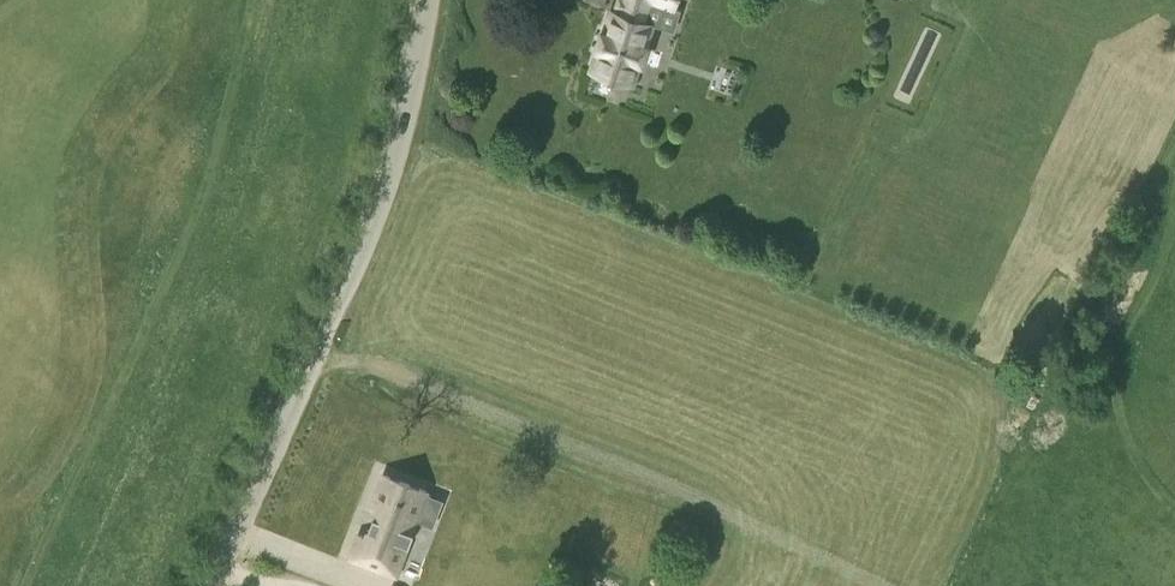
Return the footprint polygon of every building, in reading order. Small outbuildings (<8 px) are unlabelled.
[(676,0),(623,0),(619,13),(612,11),(604,33),(602,32),(597,48),(599,49),(591,71),(631,84),(638,62),(641,63),(646,47),(644,46),(651,24),(644,22),(651,1),(673,9),(676,0)] [(430,491),(381,471),(367,506),(374,509),(363,536),(355,533),(346,559),(398,578),(430,491)]
